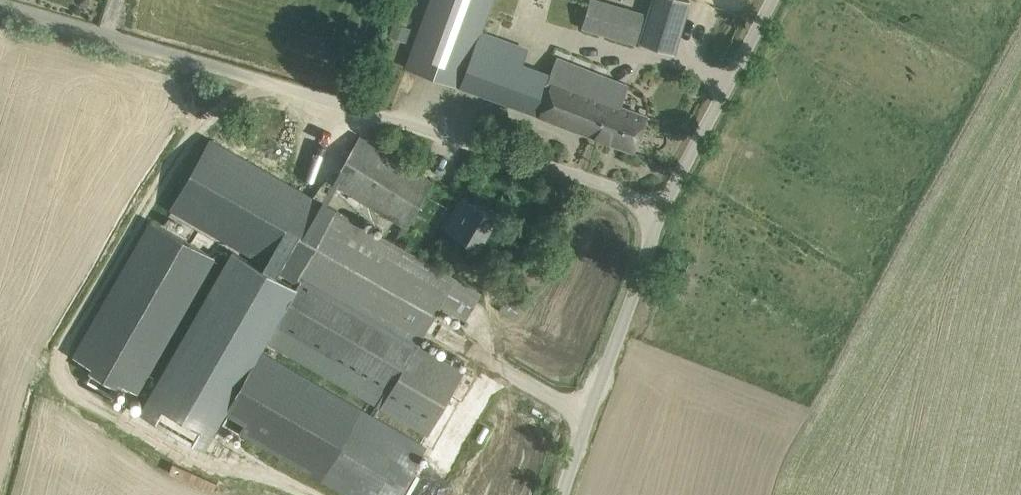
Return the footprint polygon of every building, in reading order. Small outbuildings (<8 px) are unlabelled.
[(492,0),(430,0),(413,46),(406,64),(461,85),(461,83),(540,113),(633,149),(646,115),(620,105),(628,84),(556,57),(549,74),(521,64),(527,48),(480,31),(492,0)] [(583,25),(635,41),(643,14),(597,0),(590,0),(583,25)] [(690,0),(652,0),(640,42),(674,52),(690,0)] [(408,36),(411,25),(396,22),(393,33),(408,36)] [(406,225),(422,198),(432,180),(359,135),(349,152),(332,182),(406,225)] [(236,245),(141,411),(204,448),(220,420),(225,412),(260,350),(265,339),(429,432),(464,369),(417,343),(440,304),(465,319),(481,293),(455,278),(286,182),(213,140),(173,209),(236,245)] [(329,147),(309,180),(319,186),(339,153),(329,147)] [(473,243),(472,245),(475,246),(476,244),(479,246),(496,216),(461,196),(453,210),(463,215),(454,231),(473,243)] [(216,257),(151,220),(73,355),(91,365),(88,369),(92,371),(87,379),(109,391),(113,384),(117,386),(119,382),(138,392),(216,257)] [(225,412),(243,422),(238,431),(320,477),(352,494),(393,494),(397,487),(409,493),(420,474),(408,467),(422,444),(422,443),(360,407),(260,350),(225,412)]
